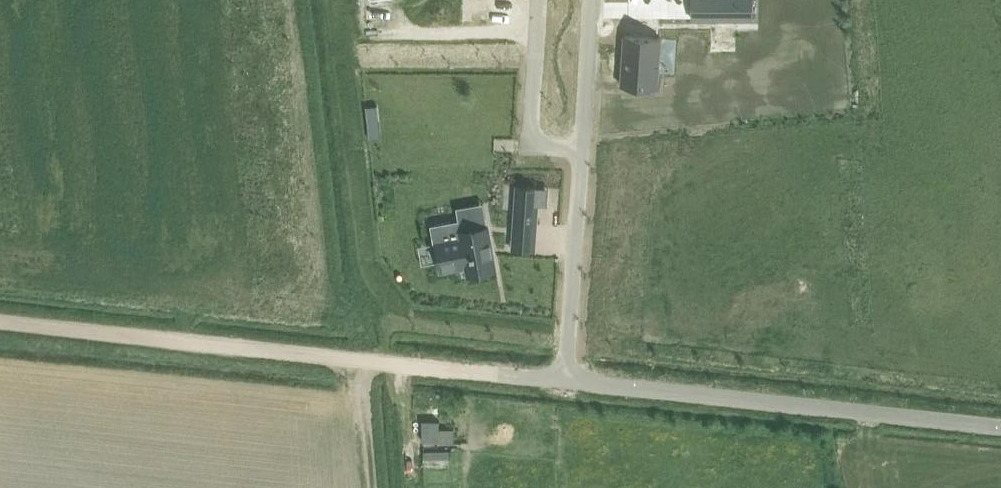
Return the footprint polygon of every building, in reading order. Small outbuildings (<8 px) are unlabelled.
[(436,21),(474,21),(474,0),(436,0),(436,21)] [(693,19),(753,19),(753,0),(693,0),(693,19)] [(389,6),(365,8),(366,20),(390,18),(389,6)] [(626,35),(622,86),(635,86),(635,90),(657,92),(661,37),(626,35)] [(368,140),(382,138),(378,107),(365,108),(368,140)] [(516,185),(513,221),(538,223),(540,187),(516,185)] [(496,270),(489,227),(463,231),(461,220),(431,225),(434,243),(438,242),(443,271),(459,268),(458,261),(467,260),(469,274),(496,270)] [(423,420),(424,442),(440,442),(440,420),(423,420)]
